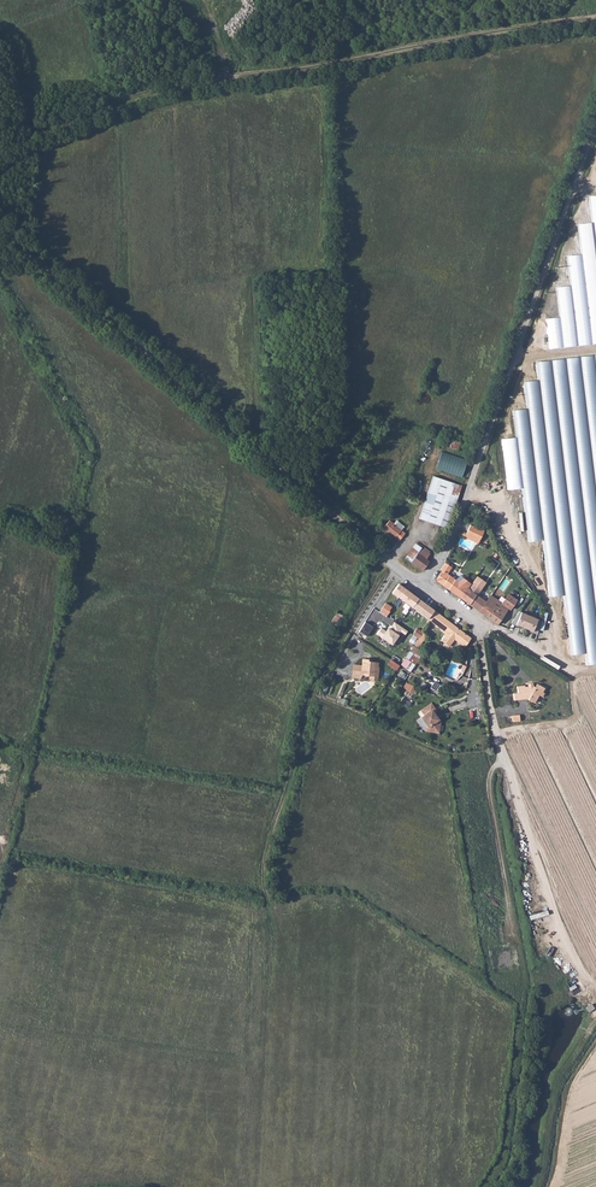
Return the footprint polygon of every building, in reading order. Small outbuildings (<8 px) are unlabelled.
[(549,350),(595,345),(595,197),(590,198),(593,223),(579,225),(582,255),(568,256),(571,286),(557,288),(560,318),(545,320),(549,350)] [(535,364),(538,382),(524,383),(527,410),(513,412),(516,439),(502,440),(508,491),(522,490),(529,543),(543,542),(550,598),(564,597),(571,656),(586,655),(587,667),(595,665),(595,356),(535,364)] [(452,440),(451,447),(459,449),(460,442),(452,440)] [(462,476),(468,459),(442,451),(436,468),(462,476)] [(448,501),(454,484),(433,476),(419,519),(440,526),(448,501)] [(448,501),(456,504),(462,486),(454,484),(448,501)] [(382,529),(399,542),(405,533),(401,530),(404,527),(396,521),(393,524),(389,520),(382,529)] [(472,525),(471,524),(466,534),(480,540),(484,531),(472,525)] [(466,534),(465,536),(479,542),(480,540),(466,534)] [(411,563),(421,549),(415,544),(406,559),(411,563)] [(411,563),(423,571),(428,562),(426,560),(429,554),(421,549),(411,563)] [(453,568),(447,564),(442,571),(436,580),(443,586),(458,597),(465,588),(469,590),(470,589),(470,587),(470,586),(466,582),(465,583),(460,580),(458,582),(448,575),(453,568)] [(469,590),(470,591),(476,595),(485,583),(478,578),(470,589),(469,590)] [(391,593),(403,602),(409,606),(407,609),(406,610),(413,615),(416,611),(418,613),(416,616),(420,618),(422,616),(425,618),(423,621),(426,623),(428,621),(435,611),(417,598),(398,584),(391,593)] [(458,597),(463,601),(470,591),(469,590),(465,588),(458,597)] [(463,601),(497,625),(508,609),(491,597),(487,603),(480,598),(476,595),(470,591),(463,601)] [(386,602),(380,611),(387,616),(393,607),(386,602)] [(337,625),(343,615),(337,611),(331,622),(337,625)] [(428,621),(446,634),(441,642),(449,647),(455,641),(464,647),(471,638),(435,611),(428,621)] [(521,614),(516,626),(532,632),(537,620),(521,614)] [(388,628),(381,638),(393,645),(399,636),(404,635),(408,631),(394,623),(390,630),(388,628)] [(414,641),(416,639),(418,639),(419,638),(422,633),(421,631),(416,628),(412,634),(412,635),(410,639),(414,641)] [(360,665),(352,664),(351,674),(359,675),(359,673),(368,674),(367,678),(368,678),(369,680),(373,680),(374,679),(375,679),(376,667),(375,667),(375,662),(365,661),(365,659),(361,658),(360,665)] [(397,670),(400,665),(391,659),(387,664),(397,670)] [(407,690),(414,694),(417,687),(407,682),(404,688),(407,690)] [(544,689),(535,685),(533,689),(529,687),(524,688),(523,686),(515,687),(515,694),(512,694),(512,701),(526,700),(526,702),(533,706),(538,697),(540,698),(544,689)] [(425,727),(425,732),(438,734),(441,721),(439,721),(438,718),(442,716),(440,709),(436,711),(431,703),(420,711),(423,716),(420,719),(425,727)] [(531,918),(549,915),(548,908),(538,910),(538,913),(530,914),(531,918)]
